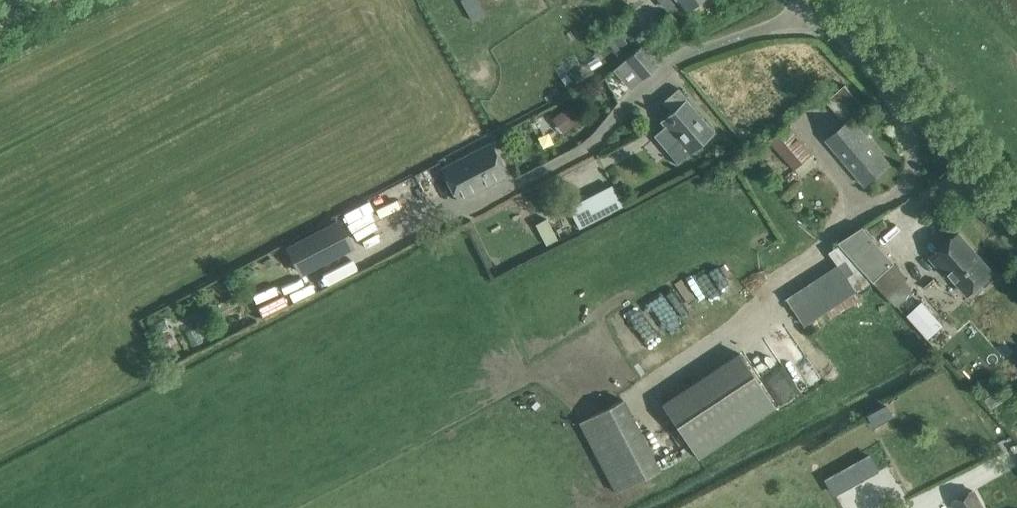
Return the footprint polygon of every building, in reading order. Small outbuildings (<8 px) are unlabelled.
[(473,17),(485,11),(480,0),(465,0),(473,17)] [(668,8),(677,0),(685,11),(698,0),(662,0),(668,8)] [(644,48),(641,45),(611,69),(627,89),(658,64),(644,48)] [(864,186),(876,176),(891,163),(852,118),(865,106),(845,84),(827,99),(847,122),(825,140),(864,186)] [(672,110),(664,117),(668,122),(665,124),(668,128),(665,130),(673,139),(675,137),(678,140),(667,149),(678,161),(714,131),(678,88),(664,100),(672,110)] [(567,105),(552,117),(564,132),(579,120),(567,105)] [(817,163),(800,143),(787,129),(776,139),(774,137),(756,152),(768,166),(782,155),(794,169),(796,168),(802,176),(817,163)] [(458,199),(508,174),(491,142),(441,167),(458,199)] [(613,184),(569,207),(579,227),(623,204),(613,184)] [(547,217),(537,222),(547,243),(557,238),(547,217)] [(301,275),(355,247),(340,218),(286,246),(301,275)] [(959,232),(951,222),(933,237),(941,247),(929,257),(945,276),(948,273),(966,294),(981,281),(986,286),(994,279),(991,272),(993,271),(959,232)] [(875,280),(895,262),(864,226),(840,242),(875,280)] [(840,264),(788,297),(806,324),(857,291),(840,264)] [(921,301),(907,313),(927,337),(942,324),(921,301)] [(170,346),(165,336),(156,341),(161,351),(170,346)] [(740,351),(663,403),(700,458),(777,406),(740,351)] [(627,397),(580,421),(616,490),(662,467),(627,397)] [(877,408),(867,413),(874,426),(884,420),(877,408)] [(842,469),(827,477),(835,493),(850,484),(842,469)] [(973,491),(952,501),(956,507),(982,507),(973,491)]
